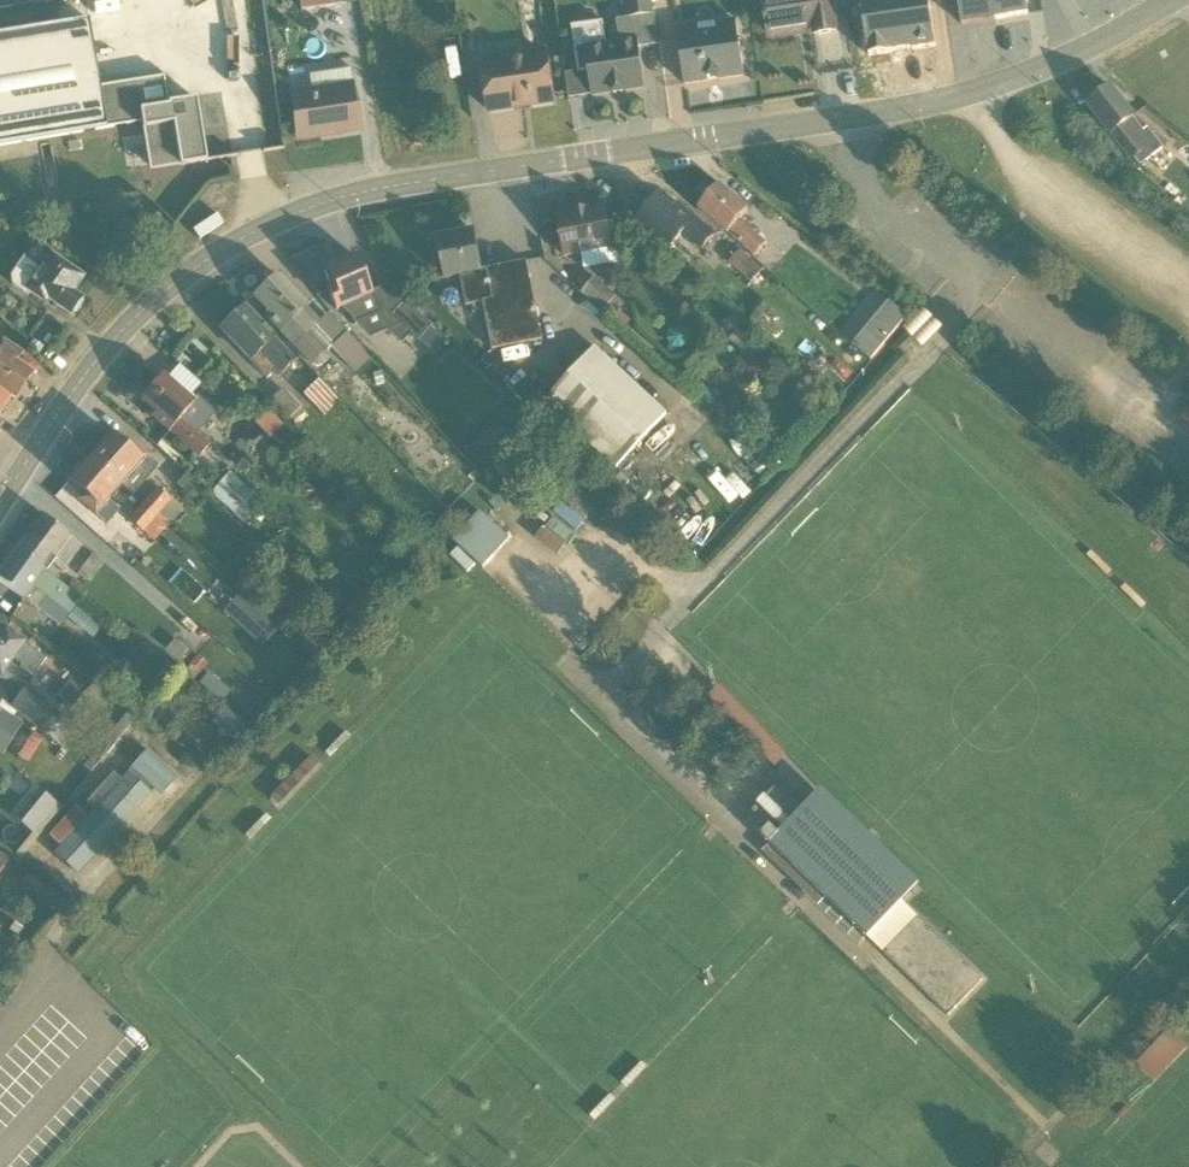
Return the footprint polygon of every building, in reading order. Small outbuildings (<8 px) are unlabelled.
[(344,0),(301,0),(303,15),(345,9),(344,0)] [(644,89),(638,49),(657,46),(651,3),(651,0),(622,0),(625,20),(615,21),(618,43),(605,45),(602,23),(571,28),(578,74),(565,75),(569,100),(644,89)] [(835,32),(831,0),(762,0),(768,43),(835,32)] [(868,57),(902,52),(893,0),(859,0),(868,57)] [(902,52),(935,47),(928,0),(893,0),(902,52)] [(991,0),(957,0),(961,26),(994,21),(991,0)] [(1028,16),(1025,0),(991,0),(994,21),(1028,16)] [(684,85),(743,77),(735,20),(676,29),(684,85)] [(141,124),(149,173),(205,164),(194,99),(167,104),(163,79),(96,90),(85,23),(0,37),(0,147),(141,124)] [(486,113),(553,104),(546,52),(480,60),(486,113)] [(361,132),(353,70),(313,75),(314,87),(288,91),(294,141),(361,132)] [(1142,132),(1109,89),(1088,106),(1138,169),(1163,150),(1147,128),(1142,132)] [(252,151),(237,153),(240,176),(263,173),(262,160),(253,161),(252,151)] [(719,186),(698,209),(755,259),(767,245),(740,222),(748,212),(719,186)] [(669,251),(682,236),(701,254),(715,239),(677,206),(674,209),(660,196),(637,222),(669,251)] [(605,208),(555,218),(563,260),(581,256),(584,271),(609,265),(607,254),(614,253),(605,208)] [(529,262),(480,271),(473,233),(438,240),(446,282),(459,280),(465,307),(472,305),(476,323),(487,321),(492,350),(543,340),(529,262)] [(23,258),(6,284),(25,296),(26,294),(44,306),(47,301),(73,318),(83,302),(71,295),(82,280),(35,249),(27,261),(23,258)] [(762,271),(739,253),(729,265),(752,283),(762,271)] [(369,340),(385,331),(400,344),(409,332),(435,354),(448,339),(386,287),(370,293),(354,257),(323,270),(331,290),(327,292),(334,309),(343,310),(369,340)] [(651,266),(642,281),(657,290),(666,276),(651,266)] [(319,320),(277,278),(254,300),(265,311),(261,316),(311,366),(330,348),(355,373),(369,359),(325,314),(319,320)] [(615,297),(594,280),(582,295),(603,312),(615,297)] [(908,318),(889,301),(851,344),(871,361),(908,318)] [(296,363),(243,309),(220,331),(266,379),(271,374),(278,380),(296,363)] [(942,328),(922,309),(911,321),(902,330),(922,349),(942,328)] [(737,329),(729,340),(744,354),(754,342),(737,329)] [(11,398),(14,399),(31,375),(14,363),(19,355),(0,342),(0,414),(11,398)] [(668,422),(598,355),(546,410),(617,476),(668,422)] [(140,399),(157,413),(151,419),(198,460),(209,447),(179,421),(193,404),(160,376),(140,399)] [(338,402),(318,382),(303,396),(323,416),(338,402)] [(304,412),(281,389),(269,401),(291,424),(304,412)] [(282,427),(267,411),(254,424),(269,439),(282,427)] [(109,436),(89,459),(121,487),(132,496),(157,468),(129,443),(124,449),(109,436)] [(121,487),(89,459),(67,483),(82,497),(78,501),(106,526),(118,512),(107,502),(121,487)] [(221,467),(201,489),(209,496),(230,515),(250,493),(221,467)] [(198,508),(209,496),(201,489),(186,475),(175,487),(198,508)] [(575,481),(560,499),(585,521),(600,502),(575,481)] [(157,489),(142,505),(165,526),(180,510),(157,489)] [(165,526),(142,505),(128,521),(151,541),(165,526)] [(549,533),(572,554),(593,532),(571,511),(549,533)] [(509,541),(479,514),(454,542),(484,569),(509,541)] [(40,515),(15,549),(42,570),(46,573),(51,566),(62,574),(82,547),(40,515)] [(137,551),(119,534),(109,544),(128,561),(137,551)] [(15,549),(0,568),(0,581),(57,624),(64,615),(67,617),(80,598),(46,573),(42,570),(15,549)] [(103,564),(92,556),(77,575),(89,584),(103,564)] [(238,593),(223,610),(262,645),(277,629),(238,593)] [(4,631),(0,636),(0,702),(32,724),(47,702),(5,673),(12,663),(32,677),(45,659),(4,631)] [(144,633),(118,661),(144,684),(170,656),(144,633)] [(719,688),(708,698),(774,767),(785,757),(719,688)] [(2,756),(21,725),(0,712),(0,755),(2,756)] [(147,754),(128,777),(151,797),(159,802),(178,779),(147,754)] [(270,796),(279,805),(319,763),(309,754),(270,796)] [(123,783),(115,776),(88,806),(96,813),(54,860),(77,880),(151,797),(128,777),(123,783)] [(10,811),(34,834),(61,805),(36,783),(10,811)] [(759,804),(749,814),(749,824),(769,844),(761,853),(817,907),(824,898),(948,1017),(982,981),(902,903),(919,886),(821,790),(804,808),(784,788),(773,789),(759,804)] [(8,860),(0,855),(0,873),(8,860)] [(1168,1031),(1136,1066),(1155,1084),(1188,1049),(1168,1031)]
